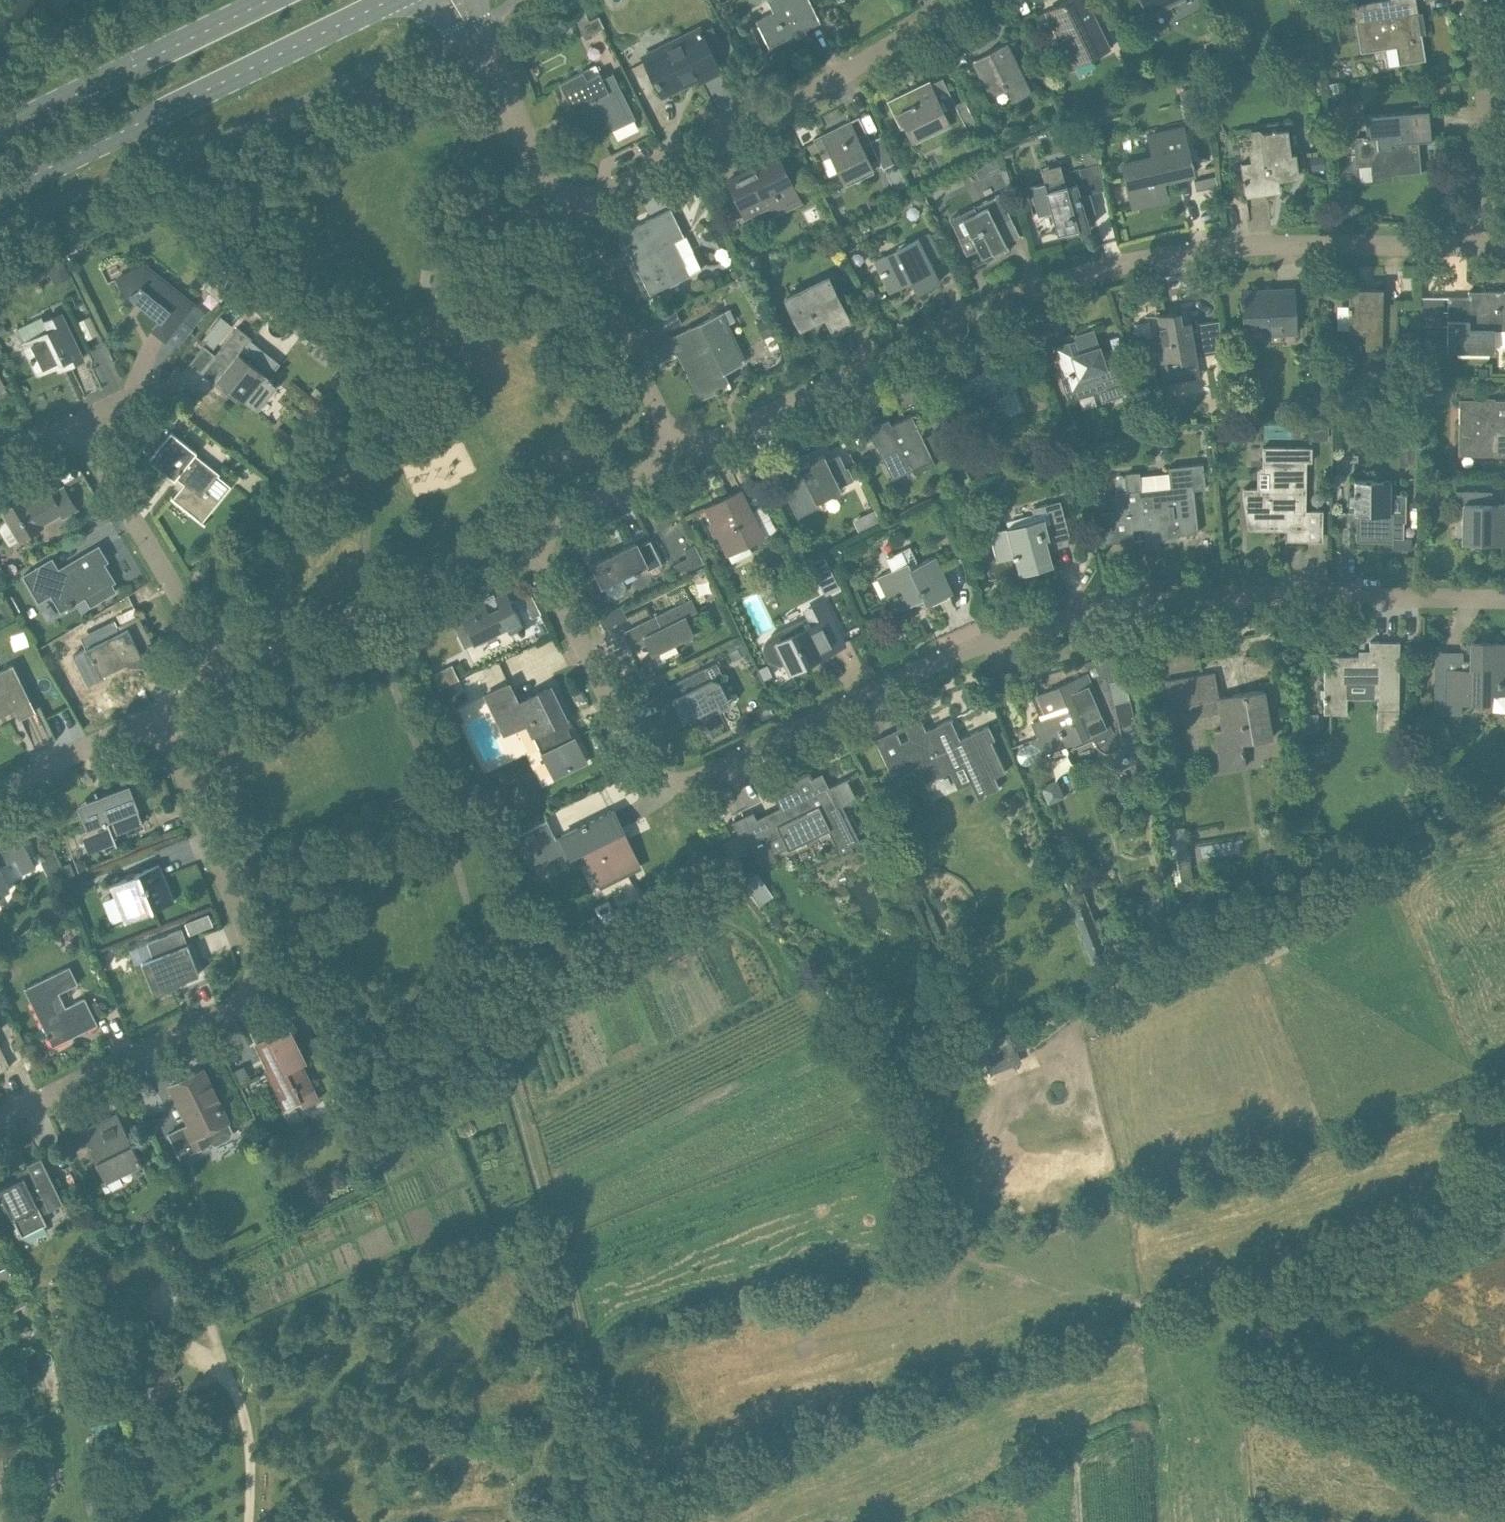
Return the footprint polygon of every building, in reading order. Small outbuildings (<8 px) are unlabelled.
[(756,19),(760,29),(769,47),(820,22),(812,4),(810,0),(768,0),(774,11),(756,19)] [(1086,0),(1068,0),(1046,11),(1073,66),(1110,48),(1086,0)] [(1149,16),(1182,0),(1142,0),(1149,16)] [(1361,52),(1385,48),(1388,65),(1426,59),(1422,34),(1419,34),(1416,13),(1418,12),(1416,0),(1377,0),(1353,4),(1361,52)] [(603,27),(598,16),(579,26),(584,36),(603,27)] [(700,32),(646,59),(654,74),(663,92),(667,90),(665,87),(697,71),(698,75),(717,66),(710,53),(700,32)] [(1031,90),(1007,41),(989,49),(990,52),(972,61),(990,97),(1008,88),(1013,99),(1031,90)] [(573,108),(576,107),(591,136),(611,126),(612,129),(635,118),(615,76),(604,82),(596,64),(560,82),(573,108)] [(888,102),(901,128),(906,126),(913,140),(931,131),(936,141),(966,127),(965,125),(975,120),(965,99),(955,104),(951,95),(939,101),(929,81),(888,102)] [(1338,82),(1330,83),(1331,93),(1339,91),(1338,82)] [(1354,94),(1342,95),(1342,104),(1355,103),(1354,94)] [(1409,141),(1431,139),(1429,109),(1364,115),(1366,137),(1355,138),(1357,163),(1373,162),(1375,180),(1392,179),(1391,173),(1420,170),(1419,154),(1410,155),(1409,141)] [(840,129),(815,141),(823,159),(831,155),(844,182),(873,167),(850,120),(838,126),(840,129)] [(1287,128),(1286,121),(1267,123),(1268,131),(1237,135),(1245,192),(1277,188),(1275,177),(1299,174),(1296,152),(1291,152),(1288,128),(1287,128)] [(1192,171),(1182,128),(1149,136),(1154,155),(1124,162),(1134,205),(1166,198),(1161,178),(1192,171)] [(870,141),(883,167),(896,161),(883,135),(870,141)] [(1094,146),(1082,149),(1086,165),(1099,161),(1094,146)] [(1006,168),(1000,151),(980,160),(987,176),(1006,168)] [(801,201),(778,155),(754,167),(755,170),(731,183),(729,179),(728,180),(744,213),(771,201),(777,212),(801,201)] [(1310,157),(1312,170),(1325,169),(1324,155),(1310,157)] [(1039,235),(1057,230),(1058,232),(1078,227),(1079,230),(1090,227),(1078,185),(1068,188),(1067,185),(1047,190),(1045,183),(1029,187),(1037,213),(1033,215),(1039,235)] [(910,196),(913,202),(919,204),(925,201),(920,191),(910,196)] [(995,251),(1002,248),(1004,252),(1009,250),(1006,242),(1020,235),(1010,216),(999,194),(974,206),(951,218),(960,236),(959,237),(960,240),(957,242),(970,269),(998,255),(995,251)] [(620,233),(650,294),(702,268),(694,251),(682,257),(673,240),(684,235),(671,208),(620,233)] [(942,254),(930,232),(919,238),(874,260),(890,292),(912,281),(918,292),(940,281),(930,260),(942,254)] [(194,304),(145,265),(118,278),(126,296),(130,294),(132,297),(161,321),(154,330),(166,339),(194,304)] [(223,265),(205,288),(222,301),(239,278),(223,265)] [(730,273),(733,279),(745,273),(742,266),(730,273)] [(739,281),(743,291),(752,287),(747,277),(739,281)] [(852,324),(829,277),(786,298),(800,326),(824,314),(834,333),(852,324)] [(1240,299),(1241,304),(1243,304),(1244,321),(1246,321),(1246,330),(1268,329),(1268,333),(1296,332),(1294,288),(1267,289),(1267,292),(1242,293),(1242,298),(1240,299)] [(1381,289),(1351,289),(1351,329),(1368,329),(1368,345),(1396,345),(1397,314),(1385,314),(1385,302),(1381,302),(1381,289)] [(1469,291),(1469,297),(1448,297),(1447,350),(1494,351),(1494,329),(1504,329),(1504,291),(1469,291)] [(264,298),(257,307),(267,315),(274,306),(264,298)] [(671,337),(672,338),(677,335),(685,351),(680,354),(701,398),(716,391),(716,392),(721,390),(720,389),(731,384),(724,370),(745,360),(727,324),(735,319),(731,310),(722,314),(671,337)] [(1162,342),(1152,344),(1155,362),(1159,384),(1186,380),(1182,361),(1197,358),(1196,352),(1222,348),(1219,320),(1198,323),(1199,328),(1192,329),(1191,320),(1182,322),(1180,310),(1157,314),(1161,334),(1162,342)] [(84,357),(62,312),(48,319),(53,328),(24,342),(39,373),(63,361),(66,366),(84,357)] [(221,315),(211,328),(222,337),(233,324),(221,315)] [(1420,336),(1420,315),(1405,315),(1405,335),(1420,336)] [(756,323),(763,339),(774,334),(766,318),(756,323)] [(181,341),(192,327),(183,319),(172,333),(181,341)] [(280,365),(250,341),(252,338),(238,326),(216,354),(229,364),(218,379),(256,409),(277,383),(270,377),(280,365)] [(1424,350),(1439,350),(1439,328),(1424,327),(1424,350)] [(1106,366),(1101,349),(1094,330),(1074,337),(1076,340),(1056,347),(1062,366),(1065,376),(1062,377),(1069,399),(1098,389),(1102,401),(1124,394),(1119,381),(1123,380),(1117,362),(1106,366)] [(999,381),(992,367),(952,386),(970,423),(989,413),(993,423),(1027,406),(1020,393),(1012,375),(999,381)] [(1460,396),(1474,396),(1474,379),(1461,379),(1460,396)] [(1309,395),(1309,406),(1318,406),(1318,395),(1309,395)] [(1459,398),(1458,454),(1504,455),(1504,399),(1459,398)] [(160,410),(174,421),(181,412),(168,400),(160,410)] [(867,428),(875,444),(879,442),(894,474),(911,465),(917,477),(919,476),(917,471),(954,453),(942,429),(924,439),(911,414),(885,426),(883,420),(867,428)] [(1312,424),(1312,439),(1328,439),(1328,424),(1312,424)] [(198,450),(173,429),(151,457),(176,477),(178,475),(186,481),(174,496),(201,518),(217,499),(206,491),(221,471),(196,452),(198,450)] [(1091,445),(1079,446),(1081,464),(1093,463),(1091,445)] [(1312,447),(1263,447),(1263,461),(1272,461),(1272,488),(1253,488),(1243,488),(1243,499),(1253,499),(1253,525),(1288,525),(1288,540),(1323,540),(1323,510),(1306,510),(1307,460),(1311,460),(1312,447)] [(1071,452),(1057,456),(1059,465),(1073,461),(1071,452)] [(796,482),(784,488),(798,516),(820,505),(818,501),(842,489),(840,486),(854,479),(848,466),(846,467),(839,454),(827,460),(824,453),(791,470),(796,482)] [(1203,467),(1203,463),(1168,467),(1168,474),(1140,477),(1141,489),(1115,492),(1116,501),(1119,529),(1144,527),(1146,547),(1159,546),(1158,540),(1177,538),(1176,534),(1198,531),(1195,497),(1194,489),(1206,488),(1204,471),(1203,467)] [(62,477),(65,482),(82,472),(79,467),(62,477)] [(1354,513),(1360,513),(1360,523),(1357,523),(1356,541),(1393,541),(1393,536),(1403,537),(1403,512),(1406,512),(1406,493),(1390,493),(1390,479),(1354,479),(1354,513)] [(76,509),(63,487),(51,493),(48,487),(27,499),(26,496),(2,510),(19,538),(43,525),(42,523),(61,512),(64,516),(76,509)] [(719,534),(728,553),(764,536),(750,507),(742,490),(706,507),(712,521),(708,523),(714,536),(719,534)] [(1465,490),(1465,502),(1463,502),(1462,542),(1490,543),(1490,539),(1504,540),(1504,503),(1501,503),(1478,502),(1478,490),(1465,490)] [(1072,543),(1060,500),(1032,508),(1035,519),(1007,526),(1007,527),(989,532),(996,559),(1014,554),(1019,573),(1053,564),(1049,549),(1072,543)] [(875,508),(864,514),(869,525),(880,519),(875,508)] [(591,563),(602,586),(603,586),(608,594),(616,598),(624,594),(627,586),(622,576),(646,565),(648,569),(661,562),(650,539),(637,546),(635,541),(591,563)] [(695,545),(684,550),(692,567),(703,562),(695,545)] [(52,558),(24,575),(31,587),(44,580),(62,610),(86,596),(91,605),(118,588),(102,562),(106,559),(99,547),(81,557),(59,570),(52,558)] [(889,557),(887,558),(893,569),(877,576),(895,612),(924,598),(927,604),(952,591),(934,554),(917,562),(910,547),(894,555),(892,551),(887,554),(889,557)] [(825,555),(810,562),(826,595),(840,588),(825,555)] [(14,580),(9,578),(5,581),(4,586),(6,590),(12,590),(15,588),(16,584),(14,580)] [(531,590),(518,597),(523,606),(535,600),(531,590)] [(468,631),(474,643),(507,626),(510,634),(524,627),(506,591),(450,619),(458,636),(468,631)] [(647,643),(652,653),(670,644),(693,633),(685,616),(697,610),(692,599),(680,605),(642,623),(624,632),(630,643),(633,650),(647,643)] [(766,650),(767,654),(770,658),(774,661),(780,663),(786,661),(791,670),(844,644),(823,600),(810,606),(815,616),(773,638),(769,641),(766,645),(766,650)] [(537,604),(528,609),(532,617),(541,613),(537,604)] [(135,606),(116,615),(120,624),(122,623),(139,615),(135,606)] [(599,617),(604,628),(620,621),(614,610),(599,617)] [(85,650),(79,652),(94,682),(105,676),(104,673),(142,654),(139,648),(152,641),(139,615),(122,623),(120,624),(117,625),(120,631),(85,649),(85,650)] [(1360,692),(1360,683),(1372,683),(1372,698),(1379,698),(1379,729),(1399,729),(1399,708),(1400,642),(1370,641),(1370,656),(1325,655),(1324,713),(1346,713),(1347,691),(1360,692)] [(1461,714),(1461,701),(1489,701),(1489,691),(1504,691),(1504,643),(1472,643),(1471,669),(1435,669),(1434,713),(1461,714)] [(742,655),(738,647),(729,652),(733,660),(742,655)] [(1017,753),(1018,758),(1021,762),(1025,764),(1031,764),(1040,760),(1040,762),(1094,739),(1097,745),(1099,747),(1100,748),(1103,750),(1106,751),(1107,751),(1109,751),(1112,751),(1116,749),(1118,747),(1120,744),(1122,740),(1121,735),(1120,728),(1135,721),(1120,652),(1104,656),(1065,667),(1064,664),(1036,672),(1039,680),(1042,679),(1048,695),(1034,702),(1040,717),(1032,721),(1039,736),(1031,739),(1032,742),(1023,746),(1019,748),(1017,753)] [(502,670),(499,661),(490,665),(493,674),(502,670)] [(0,680),(0,715),(15,708),(20,718),(36,710),(27,692),(13,662),(0,669),(0,673),(3,678),(0,680)] [(767,663),(758,668),(764,679),(773,675),(767,663)] [(460,679),(452,664),(432,673),(440,688),(460,679)] [(679,689),(657,700),(659,703),(665,714),(678,708),(684,721),(688,718),(689,720),(694,718),(693,716),(728,699),(720,681),(711,678),(706,667),(675,682),(679,689)] [(1210,678),(1161,686),(1170,736),(1215,728),(1224,777),(1236,775),(1237,777),(1242,776),(1242,774),(1250,773),(1246,748),(1275,744),(1266,695),(1220,703),(1221,706),(1215,707),(1210,678)] [(440,691),(449,707),(466,698),(458,682),(440,691)] [(519,704),(509,683),(486,695),(501,725),(503,724),(507,731),(518,725),(517,722),(525,718),(554,777),(587,761),(575,736),(573,737),(569,728),(570,727),(556,698),(553,699),(547,687),(527,697),(528,699),(519,704)] [(1144,684),(1145,693),(1158,691),(1157,683),(1144,684)] [(896,731),(876,740),(884,758),(893,778),(913,769),(912,765),(917,763),(918,767),(919,766),(925,779),(964,762),(977,791),(997,782),(984,752),(975,734),(973,730),(972,730),(974,735),(961,741),(951,719),(969,711),(968,710),(951,718),(901,741),(896,731)] [(450,716),(455,725),(460,723),(455,714),(450,716)] [(818,792),(809,773),(772,791),(781,811),(759,822),(753,811),(731,821),(746,852),(755,848),(763,866),(777,859),(774,853),(788,846),(789,848),(826,830),(829,829),(836,845),(834,846),(839,855),(853,849),(852,845),(860,841),(842,804),(856,797),(846,778),(833,785),(818,792)] [(82,811),(89,828),(85,829),(91,846),(113,838),(116,845),(117,844),(113,835),(143,823),(129,788),(106,797),(108,801),(101,803),(96,790),(95,790),(100,804),(82,811)] [(547,820),(516,836),(529,863),(561,848),(571,869),(588,861),(600,886),(614,879),(632,870),(614,834),(623,830),(614,810),(596,819),(562,835),(556,838),(547,820)] [(1171,891),(1181,889),(1193,887),(1184,826),(1162,830),(1171,891)] [(154,832),(141,837),(143,842),(156,837),(154,832)] [(37,866),(24,841),(11,847),(23,873),(37,866)] [(62,870),(54,852),(42,857),(50,875),(62,870)] [(71,861),(62,865),(67,877),(76,873),(71,861)] [(751,871),(747,863),(735,869),(739,878),(751,871)] [(174,901),(160,864),(112,883),(127,919),(174,901)] [(0,869),(0,893),(9,888),(0,869)] [(84,876),(73,880),(78,893),(89,889),(84,876)] [(1109,959),(1084,891),(1068,897),(1093,965),(1109,959)] [(208,913),(193,919),(197,930),(212,924),(208,913)] [(154,957),(142,961),(148,975),(155,993),(172,987),(170,982),(179,978),(180,981),(199,973),(188,943),(182,928),(148,942),(154,957)] [(78,982),(69,965),(24,987),(53,1045),(74,1035),(72,1031),(82,1026),(84,1030),(98,1023),(94,1016),(89,1005),(88,1004),(85,997),(66,1007),(59,992),(78,982)] [(97,1000),(88,1004),(89,1005),(94,1016),(103,1012),(97,1000)] [(316,1090),(296,1050),(300,1048),(298,1045),(290,1027),(257,1043),(265,1061),(273,1076),(270,1077),(281,1102),(297,1094),(299,1098),(303,1106),(320,1098),(316,1090)] [(1016,1051),(1008,1032),(980,1043),(979,1043),(987,1062),(1016,1051)] [(19,1039),(11,1042),(15,1049),(22,1045),(19,1039)] [(8,1044),(1,1047),(5,1056),(12,1053),(8,1044)] [(10,1066),(5,1056),(1,1047),(0,1046),(0,1071),(10,1066)] [(969,1053),(958,1058),(962,1068),(973,1063),(969,1053)] [(235,1070),(241,1083),(251,1078),(244,1065),(235,1070)] [(168,1133),(182,1161),(190,1157),(191,1152),(210,1142),(216,1144),(230,1137),(232,1130),(226,1119),(227,1118),(203,1069),(171,1085),(189,1122),(168,1133)] [(347,1108),(342,1097),(335,1100),(340,1111),(347,1108)] [(116,1170),(140,1158),(126,1129),(117,1111),(81,1129),(90,1147),(104,1176),(111,1190),(123,1184),(116,1170)] [(240,1132),(247,1147),(259,1142),(252,1127),(240,1132)] [(41,1156),(27,1163),(32,1174),(25,1177),(24,1175),(0,1187),(0,1190),(14,1218),(23,1236),(47,1223),(42,1213),(64,1202),(41,1156)] [(225,1240),(210,1248),(216,1259),(231,1252),(225,1240)] [(0,1269),(0,1282),(2,1287),(16,1281),(8,1265),(0,1269)] [(26,1355),(17,1356),(18,1366),(27,1365),(26,1355)]
